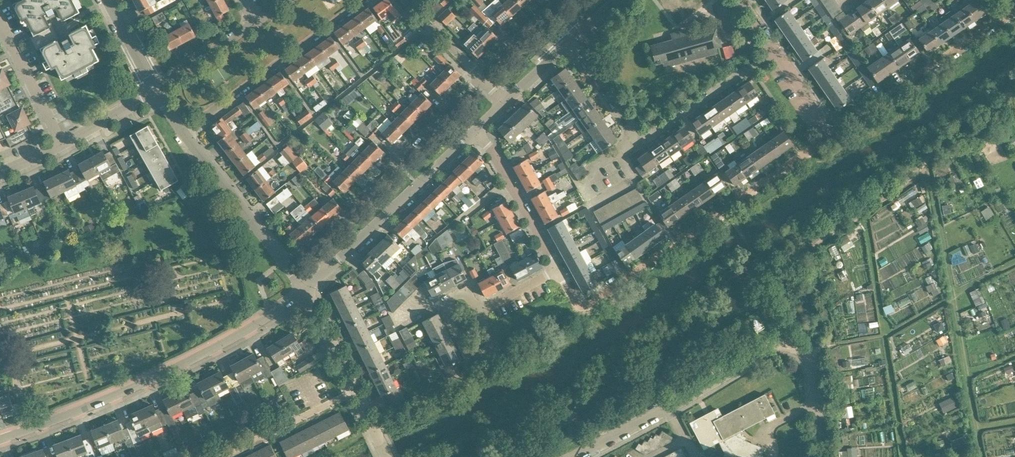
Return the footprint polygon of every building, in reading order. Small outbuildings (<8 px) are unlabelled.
[(19,1),(13,4),(24,25),(28,23),(34,35),(49,27),(41,12),(46,10),(50,18),(56,15),(58,19),(63,16),(64,19),(80,12),(74,0),(20,0),(19,1)] [(175,0),(161,0),(157,2),(156,0),(134,0),(140,11),(147,8),(150,14),(175,0)] [(209,1),(220,22),(225,19),(222,14),(229,10),(223,0),(210,0),(209,1)] [(373,7),(381,18),(379,20),(398,48),(407,41),(417,31),(411,25),(401,34),(393,22),(396,19),(397,17),(398,18),(399,17),(398,16),(401,14),(395,9),(389,0),(384,0),(373,7)] [(503,4),(499,0),(494,0),(482,11),(486,15),(487,16),(493,24),(497,20),(501,24),(512,15),(503,4)] [(503,4),(512,15),(523,6),(518,0),(508,0),(503,4)] [(773,10),(786,0),(766,0),(773,10)] [(825,6),(827,10),(837,3),(835,0),(833,0),(825,6)] [(856,8),(857,8),(862,15),(867,22),(870,26),(867,22),(877,15),(867,0),(856,8)] [(867,0),(877,15),(888,7),(882,0),(867,0)] [(966,7),(975,20),(986,12),(978,0),(975,0),(966,7)] [(929,4),(934,10),(938,7),(934,1),(929,4)] [(837,3),(827,10),(831,14),(840,7),(837,3)] [(478,8),(474,4),(468,10),(481,22),(487,16),(486,15),(482,11),(481,10),(478,8)] [(819,4),(815,7),(822,17),(826,14),(819,4)] [(929,4),(925,7),(928,10),(930,13),(934,10),(929,4)] [(369,7),(357,16),(365,27),(377,19),(369,7)] [(437,16),(446,25),(456,15),(447,7),(437,16)] [(840,7),(831,14),(834,18),(836,17),(843,12),(843,11),(840,7)] [(951,10),(950,10),(963,28),(975,20),(966,7),(954,14),(951,10)] [(841,21),(850,34),(860,27),(863,31),(870,26),(867,22),(862,15),(857,8),(846,15),(838,20),(839,22),(841,21)] [(775,19),(782,30),(795,20),(788,10),(775,19)] [(942,23),(951,36),(963,28),(950,10),(939,18),(942,23)] [(152,17),(156,24),(167,18),(163,11),(152,17)] [(896,11),(893,14),(898,21),(902,18),(896,11)] [(843,12),(836,17),(838,20),(846,15),(843,12)] [(826,14),(822,17),(829,27),(833,24),(826,14)] [(898,21),(893,14),(888,18),(893,24),(898,21)] [(357,16),(346,24),(354,35),(365,27),(357,16)] [(909,19),(904,22),(909,29),(914,26),(909,19)] [(182,28),(179,29),(185,41),(201,32),(198,27),(193,30),(190,23),(189,24),(186,20),(180,24),(182,28)] [(795,20),(782,30),(789,40),(803,31),(795,20)] [(902,22),(889,31),(894,38),(906,29),(902,22)] [(942,23),(930,31),(940,44),(951,36),(942,23)] [(74,73),(76,77),(89,70),(87,66),(99,60),(92,46),(100,42),(96,34),(92,36),(86,24),(71,32),(66,35),(68,38),(62,41),(66,49),(62,51),(56,40),(40,48),(47,60),(43,62),(46,69),(55,65),(62,79),(74,73)] [(346,24),(334,32),(342,44),(354,35),(346,24)] [(381,24),(376,28),(380,33),(385,30),(381,24)] [(477,25),(471,31),(487,47),(497,37),(484,24),(480,28),(477,25)] [(833,24),(829,27),(835,36),(829,40),(830,41),(840,34),(833,24)] [(872,29),(877,36),(881,33),(876,26),(872,29)] [(708,49),(719,46),(714,29),(711,29),(711,28),(709,29),(709,30),(687,36),(686,30),(679,32),(671,35),(673,40),(662,43),(651,46),(656,64),(662,62),(664,67),(710,54),(708,49)] [(165,29),(159,32),(169,49),(185,41),(179,29),(168,35),(165,29)] [(789,40),(796,50),(810,41),(803,31),(789,40)] [(889,31),(884,35),(889,41),(894,38),(889,31)] [(930,31),(919,38),(928,52),(940,44),(930,31)] [(473,32),(463,42),(467,47),(477,57),(487,47),(473,32)] [(840,34),(830,41),(836,50),(846,43),(840,34)] [(328,56),(339,47),(331,36),(319,44),(328,56)] [(367,44),(362,37),(357,40),(362,47),(367,44)] [(810,41),(796,50),(803,61),(817,51),(813,45),(818,41),(815,37),(810,41)] [(908,60),(919,53),(909,38),(899,46),(908,60)] [(357,40),(353,43),(358,50),(362,55),(366,52),(362,47),(357,40)] [(846,43),(836,50),(837,50),(842,47),(849,56),(853,54),(846,43)] [(873,43),(869,46),(873,52),(878,49),(873,43)] [(319,44),(308,53),(316,64),(328,56),(319,44)] [(873,52),(869,46),(864,49),(869,56),(873,52)] [(899,46),(889,53),(898,67),(908,60),(899,46)] [(406,59),(399,52),(395,57),(402,63),(406,59)] [(308,53),(296,61),(305,72),(316,64),(308,53)] [(439,53),(434,58),(441,65),(445,69),(440,74),(450,84),(460,74),(450,64),(439,53)] [(889,53),(878,60),(888,74),(898,67),(889,53)] [(853,54),(849,56),(856,66),(860,63),(853,54)] [(335,58),(331,61),(336,68),(340,65),(335,58)] [(809,68),(816,78),(829,69),(822,59),(809,68)] [(878,60),(868,67),(878,81),(888,74),(878,60)] [(296,61),(285,69),(293,81),(305,72),(296,61)] [(331,61),(327,64),(332,71),(336,68),(331,61)] [(860,63),(856,66),(863,76),(867,73),(860,63)] [(565,68),(551,79),(558,89),(573,78),(565,68)] [(829,69),(816,78),(823,89),(836,79),(829,69)] [(280,71),(269,80),(277,91),(289,83),(280,71)] [(867,73),(863,76),(864,78),(870,86),(874,84),(867,73)] [(312,74),(308,77),(313,84),(317,81),(312,74)] [(430,84),(433,87),(440,94),(450,84),(440,74),(430,84)] [(14,96),(8,84),(10,83),(6,76),(0,79),(0,104),(14,96)] [(423,76),(419,81),(424,86),(428,82),(423,76)] [(313,84),(308,77),(304,80),(309,87),(313,84)] [(410,82),(414,86),(419,91),(424,86),(419,81),(415,77),(410,82)] [(580,89),(573,78),(558,89),(566,99),(580,89)] [(836,79),(823,89),(830,99),(844,90),(836,79)] [(269,80),(258,88),(266,99),(277,91),(269,80)] [(749,81),(737,89),(746,103),(758,94),(751,85),(749,82),(749,81)] [(191,85),(182,100),(194,108),(203,93),(191,85)] [(636,96),(643,92),(639,87),(633,91),(636,96)] [(258,88),(246,96),(254,108),(266,99),(258,88)] [(568,112),(568,113),(574,109),(588,99),(580,89),(566,99),(561,103),(568,112)] [(737,89),(725,97),(740,118),(735,110),(746,103),(737,89)] [(844,90),(830,99),(837,109),(851,100),(844,90)] [(422,93),(412,103),(422,113),(432,103),(422,93)] [(327,103),(331,100),(326,94),(323,97),(327,103)] [(348,94),(342,99),(348,105),(354,100),(348,94)] [(7,112),(9,115),(8,115),(12,123),(26,115),(22,108),(20,109),(14,96),(0,104),(0,116),(7,112)] [(281,97),(277,100),(285,111),(289,108),(285,104),(286,104),(281,97)] [(530,103),(534,107),(541,102),(537,97),(530,103)] [(725,97),(714,105),(723,118),(729,115),(734,122),(740,118),(725,97)] [(564,125),(578,115),(580,119),(575,122),(576,123),(595,109),(588,99),(574,109),(568,113),(568,112),(555,121),(549,127),(552,131),(558,125),(562,122),(564,125)] [(396,100),(392,104),(398,110),(402,106),(396,100)] [(221,118),(210,126),(212,129),(211,131),(215,136),(217,135),(220,139),(229,133),(230,133),(233,131),(232,130),(237,127),(232,120),(242,112),(244,116),(251,111),(243,102),(222,118),(221,118)] [(541,102),(534,107),(537,111),(544,106),(541,102)] [(412,103),(402,113),(412,123),(422,113),(412,103)] [(525,103),(516,111),(529,124),(538,116),(525,103)] [(318,104),(313,108),(316,112),(321,108),(318,104)] [(398,110),(392,104),(389,107),(395,113),(398,110)] [(714,105),(703,113),(712,126),(716,132),(727,124),(723,118),(714,105)] [(755,115),(757,117),(758,119),(765,114),(765,115),(770,111),(765,105),(761,108),(762,110),(755,115)] [(296,116),(296,117),(301,124),(313,116),(307,108),(296,116)] [(595,109),(576,123),(583,133),(587,129),(588,129),(602,119),(595,109)] [(263,110),(258,113),(268,127),(272,124),(263,110)] [(516,111),(507,120),(519,133),(529,124),(516,111)] [(333,123),(324,113),(315,120),(324,131),(333,123)] [(402,113),(392,123),(402,133),(412,123),(402,113)] [(691,121),(696,130),(700,135),(712,126),(703,113),(691,121)] [(776,121),(771,114),(767,117),(772,124),(776,121)] [(34,136),(28,124),(30,123),(26,115),(12,123),(15,130),(16,130),(18,132),(6,138),(11,148),(34,136)] [(741,120),(746,128),(751,124),(758,119),(757,117),(755,115),(748,120),(746,117),(741,120)] [(357,116),(351,122),(365,136),(366,135),(371,139),(375,134),(367,125),(357,116)] [(545,123),(549,127),(555,121),(551,117),(545,123)] [(374,118),(367,125),(375,134),(380,130),(375,126),(378,123),(374,118)] [(602,119),(588,129),(595,140),(609,130),(602,119)] [(262,125),(258,120),(250,126),(254,131),(262,125)] [(507,120),(498,129),(510,142),(519,133),(507,120)] [(746,128),(741,120),(732,127),(737,134),(746,128)] [(382,133),(385,136),(392,143),(402,133),(392,123),(382,133)] [(136,131),(129,135),(130,136),(130,135),(135,144),(153,134),(152,134),(147,126),(148,126),(147,125),(138,130),(138,131),(136,132),(136,131)] [(684,126),(673,134),(682,147),(693,139),(684,126)] [(753,127),(748,130),(753,137),(758,134),(753,127)] [(240,136),(243,140),(250,135),(246,130),(240,136)] [(609,130),(595,140),(602,150),(616,139),(609,130)] [(753,137),(748,130),(745,133),(749,140),(753,137)] [(783,131),(771,139),(781,153),(793,144),(783,131)] [(543,132),(539,136),(545,142),(549,138),(543,132)] [(220,139),(218,141),(227,152),(238,144),(230,133),(229,133),(220,139)] [(723,133),(718,136),(719,137),(723,144),(728,140),(723,133)] [(140,153),(158,143),(157,143),(152,135),(153,135),(153,134),(135,144),(135,145),(136,144),(140,153)] [(553,138),(559,150),(566,145),(566,144),(559,134),(553,138)] [(673,134),(661,142),(670,155),(682,147),(673,134)] [(253,138),(250,135),(243,140),(246,144),(253,138)] [(545,142),(539,136),(535,139),(538,142),(535,146),(538,149),(545,142)] [(714,138),(703,146),(706,151),(707,152),(709,151),(710,153),(723,144),(719,137),(718,136),(714,139),(714,138)] [(771,139),(760,147),(769,161),(781,153),(771,139)] [(373,141),(363,151),(373,161),(383,151),(373,141)] [(661,142),(650,150),(659,163),(670,155),(661,142)] [(145,162),(145,163),(163,152),(162,152),(158,144),(158,143),(140,153),(140,154),(141,153),(145,162)] [(510,158),(512,162),(533,150),(528,143),(523,146),(525,148),(510,158)] [(706,151),(703,146),(701,143),(695,148),(698,153),(698,155),(700,157),(707,152),(706,151)] [(730,143),(725,146),(730,153),(735,150),(730,143)] [(238,144),(227,152),(235,163),(246,155),(238,144)] [(288,144),(279,152),(289,163),(292,161),(300,155),(299,155),(298,156),(288,144)] [(356,144),(346,154),(363,171),(373,161),(363,151),(356,144)] [(566,145),(559,150),(562,154),(569,149),(566,145)] [(760,147),(748,155),(758,169),(769,161),(760,147)] [(552,160),(559,156),(555,150),(548,154),(552,160)] [(641,175),(650,170),(659,163),(650,150),(638,158),(641,163),(636,167),(641,175)] [(103,151),(91,157),(99,173),(103,180),(120,171),(116,163),(110,151),(104,154),(103,151)] [(474,151),(463,161),(473,171),(484,162),(474,151)] [(538,156),(535,151),(529,155),(531,160),(538,156)] [(150,171),(150,172),(168,161),(163,153),(163,152),(145,163),(146,163),(151,171),(150,171)] [(262,152),(257,157),(261,162),(266,157),(263,154),(262,152)] [(344,152),(341,156),(346,160),(345,161),(344,162),(348,166),(344,171),(343,171),(353,181),(363,171),(346,154),(344,152)] [(725,164),(716,152),(710,156),(719,169),(725,164)] [(246,155),(235,163),(244,175),(255,166),(246,155)] [(300,155),(292,161),(300,172),(308,166),(300,155)] [(748,155),(737,163),(746,177),(758,169),(748,155)] [(687,156),(683,159),(688,165),(688,166),(693,163),(692,162),(687,156)] [(81,167),(75,170),(84,188),(90,184),(87,179),(99,173),(90,157),(79,164),(81,167)] [(526,159),(513,166),(520,179),(533,171),(526,159)] [(168,162),(168,161),(150,172),(151,172),(156,180),(155,180),(155,181),(173,171),(173,170),(168,162)] [(463,161),(453,171),(454,172),(462,180),(463,181),(473,171),(463,161)] [(576,161),(569,166),(572,172),(573,173),(574,173),(578,179),(588,172),(584,166),(583,165),(582,164),(579,166),(576,161)] [(703,169),(698,162),(689,168),(695,175),(703,169)] [(725,171),(729,177),(734,185),(746,177),(737,163),(725,171)] [(326,183),(322,187),(331,196),(335,191),(327,183),(331,179),(343,191),(353,181),(338,166),(329,175),(318,165),(314,170),(326,183)] [(556,174),(558,178),(568,172),(566,168),(556,174)] [(669,168),(664,171),(670,178),(674,175),(669,168)] [(84,188),(75,170),(70,172),(69,169),(56,175),(64,191),(67,198),(79,193),(85,189),(84,188)] [(258,169),(246,178),(255,189),(266,180),(258,169)] [(272,169),(267,173),(270,177),(276,173),(272,169)] [(483,170),(477,175),(482,181),(488,175),(483,170)] [(173,171),(155,181),(156,181),(161,189),(160,189),(161,190),(169,186),(169,185),(170,184),(170,185),(179,180),(178,179),(173,171)] [(533,171),(520,179),(527,191),(540,184),(533,171)] [(652,179),(657,187),(670,178),(664,171),(652,179)] [(454,172),(444,182),(452,190),(456,194),(460,199),(464,203),(469,208),(474,203),(457,185),(462,180),(454,172)] [(717,173),(705,181),(714,194),(726,186),(717,173)] [(546,185),(552,182),(558,178),(556,174),(543,181),(546,185)] [(46,184),(40,187),(46,199),(64,191),(56,175),(44,181),(46,184)] [(482,181),(477,175),(472,180),(477,186),(482,181)] [(296,176),(292,179),(298,186),(302,183),(296,176)] [(675,178),(671,181),(676,188),(680,185),(675,178)] [(266,180),(255,189),(264,200),(275,192),(266,180)] [(671,181),(666,184),(669,188),(671,191),(676,188),(671,181)] [(705,181),(693,189),(702,202),(714,194),(705,181)] [(452,190),(444,182),(434,191),(442,199),(447,194),(452,190)] [(552,182),(546,185),(548,190),(555,187),(552,182)] [(46,199),(40,187),(35,189),(33,186),(21,191),(27,207),(30,214),(30,215),(36,212),(33,205),(46,199)] [(278,194),(282,199),(291,192),(287,187),(278,194)] [(181,188),(177,191),(183,199),(187,196),(181,188)] [(636,188),(630,191),(637,202),(643,199),(636,188)] [(693,189),(682,197),(691,210),(702,202),(693,189)] [(544,191),(531,198),(538,211),(551,203),(560,199),(566,195),(563,190),(557,194),(556,192),(548,197),(544,191)] [(30,214),(27,207),(21,191),(8,196),(10,200),(4,202),(9,215),(11,218),(17,215),(19,220),(31,215),(30,215),(30,214)] [(434,191),(424,200),(432,208),(442,199),(434,191)] [(630,191),(625,194),(631,205),(637,202),(630,191)] [(654,192),(648,197),(651,201),(657,197),(654,192)] [(456,194),(452,198),(456,203),(460,199),(456,194)] [(625,194),(620,197),(626,208),(631,205),(625,194)] [(276,196),(266,203),(270,208),(280,201),(276,196)] [(912,201),(915,206),(924,201),(921,196),(912,201)] [(620,197),(614,200),(621,211),(626,208),(620,197)] [(682,197),(670,205),(679,218),(691,210),(682,197)] [(333,198),(323,207),(331,218),(342,209),(333,198)] [(424,200),(414,210),(422,218),(432,208),(424,200)] [(614,200),(609,203),(616,214),(621,211),(614,200)] [(280,201),(270,208),(274,214),(284,206),(280,201)] [(506,201),(497,206),(492,208),(499,221),(512,213),(506,201)] [(9,215),(4,202),(0,204),(0,219),(9,215)] [(644,202),(634,208),(637,213),(647,207),(644,202)] [(303,206),(309,213),(312,209),(307,203),(303,206)] [(545,223),(558,216),(551,203),(538,211),(545,223)] [(609,203),(604,206),(610,217),(616,214),(609,203)] [(989,204),(981,209),(986,218),(994,212),(989,204)] [(451,208),(459,216),(463,213),(455,205),(451,208)] [(670,205),(659,213),(668,226),(679,218),(670,205)] [(948,205),(942,206),(943,214),(950,213),(948,205)] [(303,206),(292,215),(310,236),(320,227),(312,216),(309,213),(303,206)] [(587,206),(577,212),(580,217),(585,214),(588,220),(593,217),(587,206)] [(604,206),(599,208),(605,220),(610,217),(604,206)] [(323,207),(312,216),(320,227),(331,218),(323,207)] [(563,216),(570,212),(567,207),(560,211),(563,216)] [(441,208),(436,212),(440,217),(445,213),(441,208)] [(599,208),(594,211),(600,223),(605,220),(599,208)] [(634,208),(622,214),(625,219),(637,213),(634,208)] [(414,210),(404,219),(420,236),(425,232),(417,223),(422,218),(414,210)] [(481,215),(486,220),(492,215),(488,210),(481,215)] [(440,217),(436,212),(431,217),(436,221),(440,217)] [(512,213),(499,221),(506,233),(519,226),(512,213)] [(622,214),(611,220),(614,225),(617,223),(618,225),(622,223),(626,229),(627,229),(631,236),(634,234),(630,227),(629,228),(625,219),(622,214)] [(593,217),(588,220),(594,231),(598,228),(593,217)] [(404,219),(394,229),(402,237),(408,231),(416,240),(420,236),(404,219)] [(611,220),(602,226),(604,230),(614,225),(611,220)] [(562,221),(548,228),(554,239),(567,231),(562,221)] [(86,226),(83,227),(85,233),(92,230),(94,229),(91,223),(86,226)] [(928,229),(925,223),(916,228),(920,234),(928,229)] [(291,224),(290,225),(286,228),(290,234),(299,245),(310,236),(301,225),(296,230),(291,224)] [(655,224),(645,231),(654,244),(664,237),(655,224)] [(470,229),(473,235),(478,232),(475,226),(470,229)] [(598,228),(594,231),(599,241),(604,238),(598,228)] [(436,237),(432,242),(437,252),(442,249),(440,246),(447,243),(453,239),(447,229),(436,238),(436,237)] [(929,230),(918,236),(921,241),(932,236),(929,230)] [(494,235),(497,241),(505,237),(501,231),(494,235)] [(567,231),(554,239),(560,249),(573,242),(567,231)] [(645,231),(635,238),(645,251),(654,244),(645,231)] [(846,233),(837,239),(841,245),(849,239),(846,233)] [(388,234),(379,243),(391,256),(400,247),(388,234)] [(420,236),(416,240),(421,246),(426,242),(420,236)] [(604,238),(599,241),(605,251),(610,248),(604,238)] [(635,238),(626,245),(635,258),(645,251),(635,238)] [(494,244),(500,255),(503,262),(504,262),(503,261),(511,257),(501,239),(494,244)] [(437,252),(432,242),(428,246),(432,254),(437,252)] [(573,242),(560,249),(565,260),(579,252),(573,242)] [(379,243),(370,252),(381,265),(391,256),(379,243)] [(978,251),(975,244),(970,246),(973,253),(978,251)] [(27,245),(22,247),(27,256),(31,254),(27,245)] [(520,245),(515,247),(519,254),(523,252),(520,245)] [(626,245),(616,252),(625,265),(635,258),(626,245)] [(610,248),(605,251),(610,261),(615,259),(610,248)] [(416,261),(425,254),(422,249),(415,254),(416,261)] [(370,252),(360,261),(372,273),(374,275),(375,277),(377,280),(382,275),(376,269),(381,265),(370,252)] [(528,257),(522,260),(529,274),(542,267),(534,252),(527,255),(528,257)] [(579,252),(565,260),(571,270),(585,263),(579,252)] [(415,254),(401,267),(403,269),(409,275),(411,277),(416,273),(417,271),(416,261),(415,254)] [(495,258),(498,265),(503,262),(500,255),(495,258)] [(447,269),(455,284),(466,278),(459,263),(456,259),(443,262),(447,269)] [(615,259),(610,261),(606,264),(611,273),(620,268),(615,259)] [(509,265),(512,271),(517,280),(529,274),(522,260),(517,262),(516,261),(509,265)] [(585,263),(571,270),(577,281),(591,273),(585,263)] [(492,267),(487,270),(491,277),(498,290),(510,283),(505,275),(502,268),(496,272),(495,272),(492,267)] [(392,274),(391,275),(399,284),(405,279),(409,275),(403,269),(399,273),(400,274),(398,276),(395,273),(393,276),(392,274)] [(447,269),(436,275),(443,290),(455,284),(447,269)] [(469,271),(472,275),(473,278),(478,276),(474,269),(469,271)] [(373,281),(364,270),(358,274),(366,284),(365,284),(367,289),(375,286),(373,281)] [(596,270),(591,273),(577,281),(583,291),(597,283),(594,278),(599,275),(596,270)] [(427,272),(418,276),(422,284),(425,282),(432,296),(443,290),(436,275),(430,278),(427,272)] [(411,277),(409,280),(417,288),(422,284),(418,276),(416,273),(411,277)] [(399,284),(391,275),(387,279),(393,285),(396,288),(399,284)] [(484,278),(477,281),(485,297),(498,290),(491,277),(485,279),(484,278)] [(409,280),(404,284),(413,293),(417,288),(409,280)] [(932,296),(941,293),(936,281),(927,284),(932,296)] [(404,284),(400,288),(408,297),(413,293),(404,284)] [(331,292),(336,304),(352,296),(346,285),(331,292)] [(400,288),(395,293),(403,302),(408,297),(400,288)] [(370,295),(373,300),(381,296),(378,291),(370,295)] [(395,293),(390,298),(398,306),(403,302),(395,293)] [(981,293),(973,296),(976,303),(984,300),(981,293)] [(352,296),(336,304),(342,315),(357,308),(352,296)] [(381,296),(373,300),(375,305),(383,301),(381,296)] [(386,301),(388,304),(392,312),(398,306),(390,298),(386,301)] [(886,313),(893,310),(891,303),(883,306),(886,313)] [(357,308),(342,315),(348,327),(363,319),(357,308)] [(438,313),(423,321),(426,327),(422,329),(425,335),(444,325),(438,313)] [(389,314),(382,318),(384,323),(392,320),(389,314)] [(363,319),(348,327),(353,338),(368,331),(363,319)] [(1001,321),(1004,331),(1010,329),(1006,319),(1001,321)] [(392,320),(384,323),(386,328),(384,329),(387,335),(395,331),(392,325),(394,324),(392,320)] [(761,322),(753,327),(757,332),(765,327),(761,322)] [(944,322),(936,325),(939,332),(947,328),(944,322)] [(444,325),(425,335),(429,333),(435,344),(450,336),(444,325)] [(407,327),(399,331),(407,345),(414,341),(407,327)] [(368,331),(353,338),(359,350),(374,342),(368,331)] [(292,333),(280,340),(288,354),(294,350),(298,355),(304,352),(292,333)] [(450,336),(435,344),(441,355),(456,347),(450,336)] [(391,341),(394,346),(402,342),(399,337),(391,341)] [(280,340),(268,348),(280,367),(292,360),(288,354),(280,340)] [(414,341),(407,345),(409,349),(417,345),(414,341)] [(374,342),(359,350),(365,361),(380,353),(374,342)] [(402,342),(394,346),(396,351),(404,347),(402,342)] [(456,347),(441,355),(436,358),(441,369),(445,367),(450,377),(463,369),(458,361),(461,359),(456,347)] [(380,353),(365,361),(370,372),(385,365),(380,353)] [(246,354),(241,357),(254,381),(251,375),(261,369),(263,371),(266,378),(272,374),(262,356),(257,359),(254,354),(248,357),(246,354)] [(296,366),(300,371),(300,372),(316,362),(312,356),(296,366)] [(234,371),(229,374),(232,380),(239,393),(245,390),(244,387),(254,381),(241,357),(236,360),(237,362),(231,366),(234,371)] [(415,362),(418,367),(426,363),(423,358),(415,362)] [(402,363),(405,369),(413,364),(410,359),(402,363)] [(426,363),(418,367),(420,372),(421,372),(424,377),(429,375),(426,369),(429,368),(426,363)] [(413,364),(405,369),(408,374),(406,374),(408,379),(413,381),(418,379),(414,371),(416,369),(413,364)] [(385,365),(370,372),(376,384),(391,376),(385,365)] [(1011,365),(1003,368),(1006,374),(1014,371),(1011,365)] [(271,371),(273,376),(278,385),(284,381),(289,379),(284,371),(280,373),(277,368),(271,371)] [(232,380),(229,374),(223,377),(221,371),(214,375),(213,372),(208,375),(217,393),(228,387),(237,404),(243,400),(239,393),(232,380)] [(217,393),(208,375),(203,377),(204,380),(198,383),(200,389),(195,391),(204,409),(221,400),(217,393)] [(391,376),(376,384),(381,395),(386,393),(392,406),(405,400),(399,387),(397,388),(391,376)] [(0,391),(0,404),(4,417),(15,414),(12,404),(18,403),(13,386),(0,391)] [(179,389),(174,391),(183,410),(193,404),(199,415),(205,412),(204,409),(195,391),(190,394),(187,389),(186,389),(185,386),(179,389)] [(166,405),(161,408),(167,423),(171,431),(178,428),(171,415),(183,410),(174,391),(169,394),(170,397),(164,400),(166,405)] [(765,394),(722,416),(718,409),(696,420),(700,429),(695,431),(704,448),(718,441),(725,453),(723,456),(761,456),(765,448),(745,440),(746,437),(741,436),(739,431),(775,413),(774,411),(771,407),(765,394)] [(954,396),(940,403),(944,412),(959,405),(954,396)] [(266,402),(269,409),(278,405),(274,398),(266,402)] [(145,405),(140,407),(150,431),(161,426),(167,423),(161,408),(155,410),(153,405),(146,408),(145,405)] [(852,406),(841,407),(842,416),(853,415),(852,406)] [(141,440),(139,436),(150,431),(140,407),(135,409),(136,412),(129,415),(132,420),(126,423),(134,442),(133,442),(133,443),(141,440)] [(232,422),(234,426),(252,418),(249,414),(232,422)] [(328,418),(329,420),(336,436),(349,429),(341,414),(335,418),(333,415),(328,418)] [(118,420),(104,425),(111,442),(118,439),(120,443),(126,441),(118,420)] [(316,424),(317,426),(324,441),(336,436),(329,420),(323,424),(321,421),(316,424)] [(92,430),(96,440),(100,451),(107,449),(105,444),(111,442),(104,425),(92,430)] [(220,425),(214,428),(218,435),(224,432),(220,425)] [(304,430),(305,432),(312,447),(324,441),(317,426),(310,430),(309,427),(304,430)] [(662,430),(659,436),(666,440),(666,441),(669,443),(669,442),(670,442),(673,437),(662,430)] [(292,436),(293,438),(300,453),(312,447),(305,432),(299,436),(297,433),(292,436)] [(656,434),(653,439),(660,444),(663,446),(666,441),(666,440),(659,436),(656,434)] [(67,440),(74,456),(86,456),(88,456),(80,435),(67,440)] [(647,442),(654,447),(657,449),(660,444),(653,439),(650,437),(647,442)] [(293,438),(286,442),(285,439),(280,442),(287,456),(293,456),(300,453),(293,438)] [(58,454),(59,456),(73,456),(74,456),(67,440),(54,445),(58,454)] [(642,445),(641,446),(648,450),(651,452),(654,447),(647,442),(645,440),(642,445)] [(127,445),(132,456),(139,456),(133,443),(133,442),(127,445)] [(648,450),(641,446),(642,445),(639,444),(636,449),(645,455),(648,450)] [(259,453),(261,456),(277,456),(272,447),(265,450),(264,448),(258,451),(259,453)]
